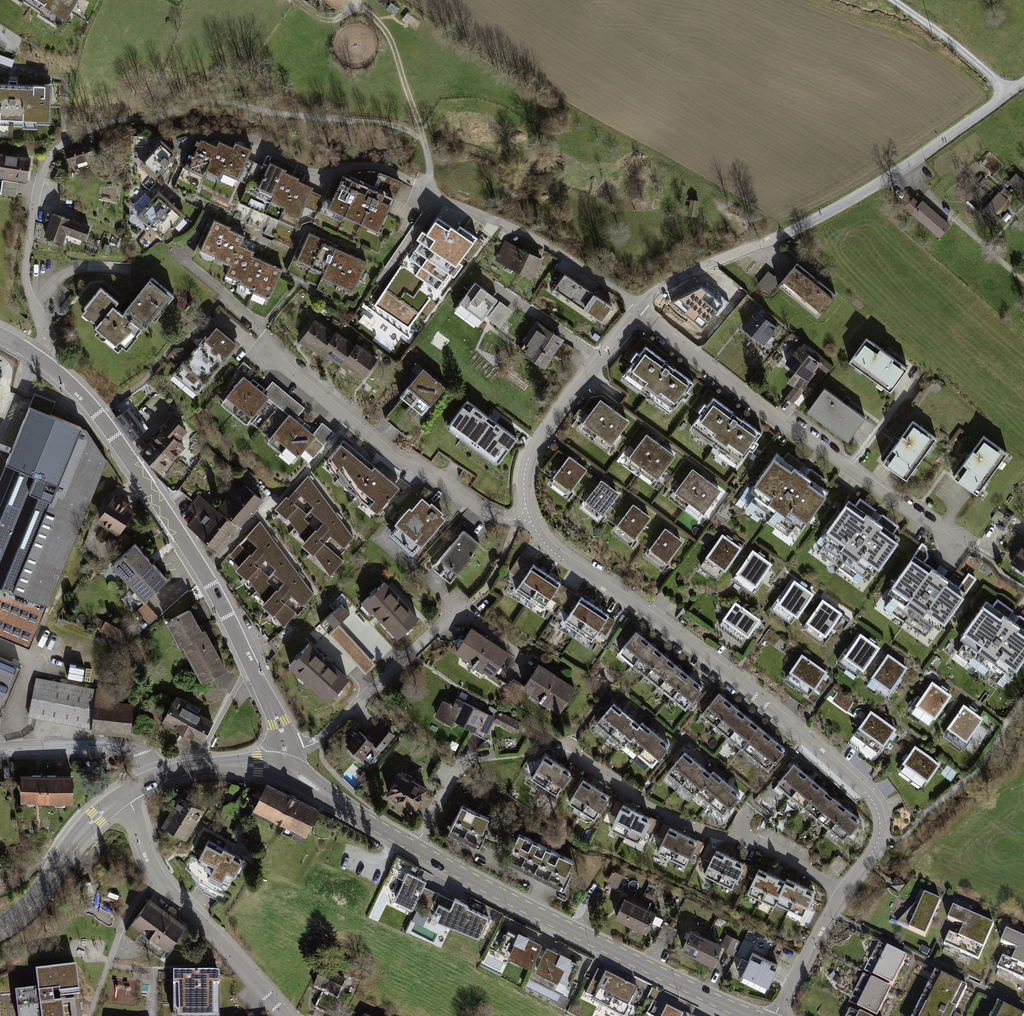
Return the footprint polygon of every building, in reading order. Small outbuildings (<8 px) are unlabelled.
[(63,26),(80,0),(22,0),(63,26)] [(336,9),(342,0),(322,0),(336,9)] [(0,84),(0,126),(53,126),(53,84),(0,84)] [(200,141),(197,140),(184,169),(204,178),(207,172),(221,179),(223,174),(239,181),(248,160),(252,150),(235,144),(234,148),(219,142),(217,147),(203,141),(200,141)] [(177,156),(162,141),(139,166),(155,180),(177,156)] [(90,142),(63,150),(69,167),(95,160),(90,142)] [(0,153),(0,179),(29,183),(32,158),(0,153)] [(268,168),(248,160),(239,181),(274,197),(271,203),(285,209),(282,214),(299,221),(306,208),(317,213),(325,197),(312,192),(314,189),(299,181),(300,179),(286,173),(286,171),(270,163),(268,168)] [(1009,180),(1023,191),(1023,176),(1016,170),(1009,180)] [(345,218),(361,185),(343,177),(328,211),(345,218)] [(361,226),(377,192),(361,185),(345,218),(361,226)] [(171,205),(158,192),(152,199),(142,191),(126,208),(150,228),(171,205)] [(999,191),(983,209),(996,220),(1012,202),(999,191)] [(394,200),(377,192),(361,226),(379,234),(394,200)] [(912,196),(902,207),(938,239),(950,225),(922,200),(919,203),(912,196)] [(185,217),(171,205),(150,228),(164,241),(185,217)] [(90,227),(52,214),(44,238),(63,244),(66,235),(84,242),(90,227)] [(437,218),(375,307),(409,330),(471,242),(437,218)] [(231,228),(214,220),(200,251),(216,257),(215,260),(230,266),(226,276),(240,282),(239,284),(253,290),(253,293),(269,300),(283,270),(252,257),(255,252),(241,246),(245,238),(230,231),(231,228)] [(337,246),(309,234),(297,262),(312,267),(311,269),(324,275),(322,278),(354,292),(367,263),(336,249),(337,246)] [(505,240),(495,262),(533,281),(543,260),(505,240)] [(781,279),(777,284),(819,318),(837,294),(795,261),(781,279)] [(781,279),(768,270),(755,283),(768,295),(777,284),(781,279)] [(564,274),(553,290),(604,324),(614,309),(564,274)] [(714,274),(699,291),(697,289),(688,301),(702,313),(711,300),(721,309),(736,292),(714,274)] [(125,313),(123,316),(142,332),(144,328),(146,330),(153,321),(155,323),(165,311),(163,310),(174,298),(151,280),(125,312),(125,313)] [(498,300),(475,283),(460,303),(482,320),(498,300)] [(100,289),(83,310),(85,312),(81,317),(89,322),(91,321),(98,326),(95,330),(97,333),(95,335),(117,354),(123,348),(127,352),(139,339),(137,338),(142,332),(123,316),(114,309),(118,303),(100,289)] [(756,309),(742,327),(765,344),(779,327),(756,309)] [(316,320),(299,343),(306,348),(308,346),(321,356),(335,334),(316,320)] [(525,343),(519,353),(546,370),(565,340),(536,321),(522,342),(525,343)] [(216,324),(172,374),(198,394),(242,346),(216,324)] [(336,332),(335,334),(321,356),(327,361),(329,358),(340,366),(356,346),(336,332)] [(867,337),(850,360),(891,391),(908,366),(867,337)] [(646,343),(622,377),(671,413),(695,380),(646,343)] [(357,344),(356,346),(340,366),(348,372),(350,370),(364,380),(379,360),(357,344)] [(799,345),(784,362),(801,375),(807,380),(818,367),(821,363),(813,356),(799,345)] [(816,352),(813,356),(821,363),(818,367),(828,374),(833,365),(816,352)] [(449,389),(424,371),(400,398),(423,417),(449,389)] [(807,380),(801,375),(795,386),(785,397),(793,404),(804,391),(809,382),(807,380)] [(263,393),(244,377),(221,406),(246,426),(249,422),(271,440),(268,443),(293,465),(306,450),(314,457),(334,433),(323,423),(314,435),(296,420),(304,408),(272,383),(263,393)] [(865,416),(825,387),(807,410),(849,439),(865,416)] [(713,395),(689,428),(739,464),(763,432),(713,395)] [(626,421),(598,399),(580,421),(608,443),(626,421)] [(518,441),(467,401),(447,430),(497,468),(518,441)] [(32,643),(107,457),(83,424),(27,403),(0,474),(0,552),(1,553),(0,555),(0,631),(32,643)] [(129,407),(114,420),(131,443),(146,431),(129,407)] [(188,432),(170,415),(159,428),(161,430),(140,454),(161,476),(186,448),(178,442),(188,432)] [(913,420),(882,462),(907,478),(935,435),(913,420)] [(674,456),(646,434),(628,456),(656,478),(674,456)] [(984,434),(954,475),(978,494),(1008,450),(984,434)] [(400,489),(344,442),(326,462),(345,491),(379,516),(400,489)] [(783,457),(776,453),(751,488),(757,493),(747,505),(788,536),(797,523),(802,527),(828,491),(822,486),(827,480),(787,451),(783,457)] [(584,468),(567,455),(548,478),(566,492),(584,468)] [(720,488),(692,466),(675,488),(703,510),(720,488)] [(353,539),(309,478),(288,499),(287,498),(274,510),(286,521),(288,519),(306,542),(302,546),(313,556),(315,554),(330,578),(343,562),(339,558),(353,539)] [(618,492),(600,479),(582,502),(600,516),(618,492)] [(264,501),(244,485),(238,493),(234,489),(218,508),(241,528),(264,501)] [(116,495),(98,523),(120,536),(136,511),(129,507),(131,504),(116,495)] [(195,516),(187,526),(216,553),(237,528),(199,495),(187,509),(195,516)] [(855,503),(848,498),(822,534),(828,538),(819,552),(859,581),(868,568),(875,573),(901,536),(894,532),(899,525),(860,497),(855,503)] [(398,529),(390,537),(414,558),(447,520),(442,517),(445,515),(432,504),(430,506),(424,500),(413,511),(411,508),(395,526),(398,529)] [(651,516),(633,502),(615,525),(633,539),(651,516)] [(1013,517),(1003,510),(1002,512),(997,509),(991,519),(995,522),(993,526),(1004,532),(1013,517)] [(313,595),(260,522),(230,555),(239,568),(236,572),(246,581),(248,579),(265,603),(262,607),(273,617),(274,615),(283,628),(313,595)] [(683,540),(665,527),(647,550),(664,564),(683,540)] [(465,532),(432,570),(451,583),(480,546),(465,532)] [(740,549),(722,536),(704,559),(722,573),(740,549)] [(1011,561),(1023,569),(1023,540),(1011,561)] [(169,582),(136,545),(113,566),(147,603),(169,582)] [(771,563),(753,549),(735,573),(753,586),(771,563)] [(966,591),(913,553),(888,589),(893,593),(883,607),(925,636),(935,624),(940,627),(966,591)] [(522,579),(515,589),(543,608),(550,597),(560,604),(570,590),(559,583),(561,582),(532,563),(531,565),(518,556),(509,571),(522,579)] [(418,616),(385,579),(362,600),(394,636),(418,616)] [(811,594),(793,580),(775,603),(792,617),(811,594)] [(570,611),(563,622),(590,640),(598,629),(606,635),(615,621),(607,616),(608,614),(581,595),(580,597),(570,590),(560,604),(570,611)] [(985,599),(961,635),(965,639),(957,653),(998,682),(1006,668),(1012,673),(1023,657),(1023,617),(997,598),(993,604),(985,599)] [(328,632),(351,611),(340,599),(317,620),(328,632)] [(760,620),(736,601),(724,616),(748,635),(760,620)] [(840,615),(823,602),(804,625),(822,639),(840,615)] [(193,610),(168,623),(183,649),(185,649),(211,635),(207,631),(204,632),(193,610)] [(509,652),(471,626),(453,651),(491,677),(509,652)] [(636,628),(617,650),(685,707),(704,685),(636,628)] [(211,635),(185,649),(204,684),(229,671),(211,635)] [(877,649),(860,635),(841,659),(859,672),(877,649)] [(348,677),(308,641),(286,665),(326,699),(348,677)] [(0,653),(0,712),(21,662),(0,653)] [(827,671),(802,653),(790,669),(815,688),(827,671)] [(905,668),(887,654),(869,678),(887,691),(905,668)] [(577,686),(538,661),(521,688),(560,712),(577,686)] [(72,663),(71,675),(84,677),(86,665),(72,663)] [(99,687),(36,678),(29,718),(93,730),(99,687)] [(950,695),(933,682),(915,705),(932,719),(950,695)] [(116,689),(99,687),(93,730),(93,734),(132,737),(135,704),(114,702),(116,689)] [(719,690),(701,712),(768,770),(786,748),(719,690)] [(186,698),(176,693),(162,720),(202,740),(213,719),(183,703),(186,698)] [(495,716),(457,695),(453,704),(442,699),(433,715),(452,725),(454,721),(486,735),(495,716)] [(640,723),(613,700),(595,723),(623,746),(625,744),(651,765),(669,744),(641,721),(640,723)] [(982,718),(965,704),(947,728),(964,741),(982,718)] [(521,722),(500,710),(494,721),(515,733),(521,722)] [(897,727),(871,710),(853,734),(881,752),(897,727)] [(394,734),(384,726),(373,741),(359,730),(346,746),(361,758),(363,756),(370,763),(394,734)] [(939,763),(916,745),(899,769),(923,786),(939,763)] [(711,773),(683,751),(665,772),(694,795),(697,792),(723,815),(741,793),(712,770),(711,773)] [(544,754),(530,776),(557,794),(571,771),(562,766),(564,764),(553,757),(551,759),(544,754)] [(861,817),(795,760),(776,782),(842,839),(861,817)] [(397,771),(384,793),(415,809),(427,789),(397,771)] [(72,772),(18,773),(18,801),(72,801),(72,772)] [(581,779),(568,801),(595,818),(609,796),(601,791),(602,789),(590,783),(589,784),(581,779)] [(267,786),(255,810),(305,835),(317,811),(267,786)] [(179,793),(170,808),(195,824),(205,809),(179,793)] [(474,811),(460,804),(447,830),(461,837),(474,811)] [(622,804),(610,828),(639,841),(650,818),(641,814),(642,812),(630,806),(629,808),(622,804)] [(195,824),(170,808),(160,823),(187,839),(195,824)] [(487,818),(474,811),(461,837),(478,846),(488,828),(484,826),(487,818)] [(669,827),(657,850),(686,863),(696,840),(688,836),(688,835),(677,829),(676,831),(669,827)] [(518,833),(505,860),(562,889),(570,873),(566,872),(572,860),(518,833)] [(245,858),(208,839),(196,860),(192,857),(186,867),(193,875),(191,879),(204,893),(219,900),(245,858)] [(715,849),(704,873),(733,886),(744,864),(735,859),(736,857),(724,852),(723,854),(715,849)] [(758,868),(747,892),(774,907),(776,901),(785,881),(778,878),(779,876),(767,871),(766,872),(758,868)] [(615,870),(609,882),(618,887),(624,874),(615,870)] [(425,882),(407,873),(394,899),(412,908),(416,900),(431,907),(438,893),(423,885),(425,882)] [(794,881),(787,878),(785,881),(776,901),(804,914),(814,891),(806,887),(807,885),(795,879),(794,881)] [(903,884),(894,878),(888,887),(897,893),(903,884)] [(603,895),(594,891),(588,903),(598,907),(603,895)] [(441,911),(437,919),(477,935),(487,917),(465,907),(467,904),(454,899),(453,901),(438,893),(431,907),(441,911)] [(940,901),(923,894),(918,906),(915,904),(897,924),(925,937),(940,901)] [(625,897),(614,919),(629,925),(641,899),(631,895),(630,898),(625,897)] [(186,925),(150,897),(124,931),(135,938),(140,929),(167,948),(186,925)] [(649,903),(641,899),(629,925),(645,933),(656,911),(648,907),(649,903)] [(994,924),(953,906),(948,920),(965,926),(959,937),(949,932),(944,945),(979,959),(994,924)] [(439,930),(427,925),(430,917),(416,911),(408,931),(435,942),(439,930)] [(689,926),(678,951),(695,960),(707,934),(689,926)] [(509,930),(499,950),(529,965),(539,945),(509,930)] [(1006,930),(1001,942),(1017,949),(1012,959),(1003,956),(998,968),(1023,979),(1023,938),(1006,930)] [(726,933),(723,941),(726,943),(723,949),(732,954),(739,940),(726,933)] [(723,941),(707,934),(695,960),(713,969),(723,949),(726,943),(723,941)] [(906,956),(879,943),(871,959),(881,963),(875,974),(893,984),(906,956)] [(546,949),(537,968),(568,984),(577,964),(546,949)] [(753,952),(739,979),(765,991),(779,964),(753,952)] [(74,969),(36,974),(38,991),(15,994),(18,1015),(62,1015),(61,1005),(53,1006),(51,993),(59,992),(59,995),(77,993),(74,969)] [(601,970),(588,996),(609,1006),(614,994),(621,998),(628,983),(601,970)] [(346,983),(321,972),(314,987),(323,992),(315,1008),(331,1015),(346,983)] [(936,972),(914,1015),(953,1015),(967,987),(936,972)] [(174,974),(173,1015),(221,1015),(221,975),(174,974)] [(863,974),(857,987),(865,992),(856,1007),(875,1015),(878,1015),(891,988),(863,974)] [(115,999),(135,1000),(136,994),(128,994),(129,989),(116,988),(115,999)] [(998,1002),(991,1015),(1023,1015),(998,1002)] [(666,1008),(662,1015),(682,1015),(666,1008)]
